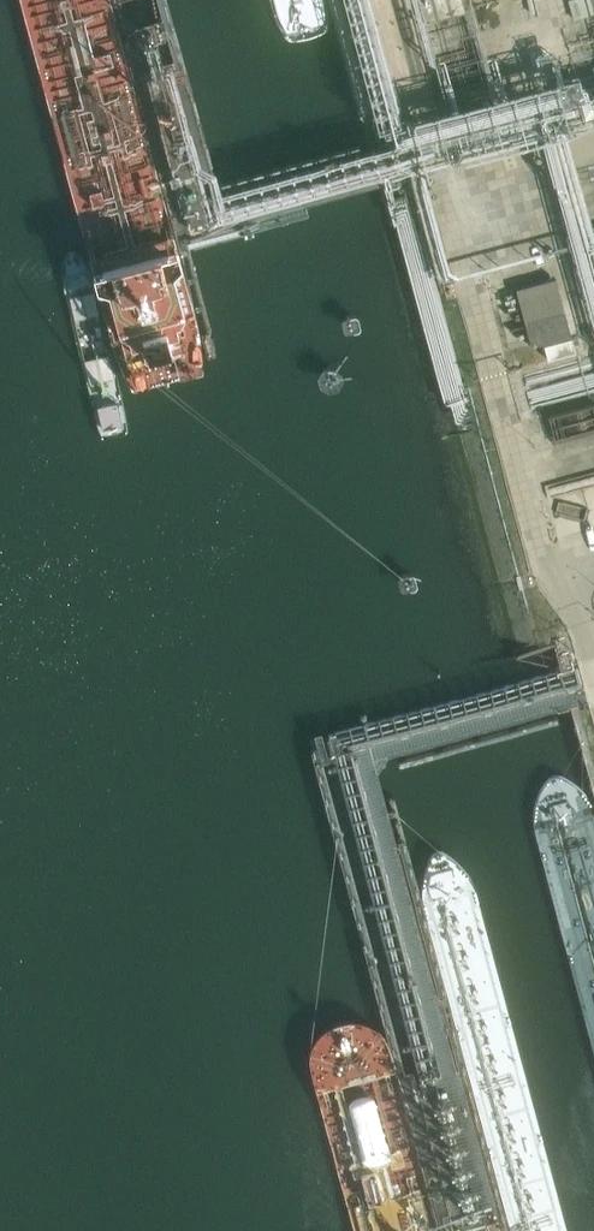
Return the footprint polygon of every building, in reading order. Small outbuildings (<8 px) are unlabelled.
[(467,12),(464,0),(419,0),(425,24),(467,12)] [(516,289),(531,347),(572,336),(556,278),(516,289)] [(545,360),(573,353),(569,339),(541,346),(545,360)] [(557,411),(564,434),(593,426),(593,400),(557,411)]
